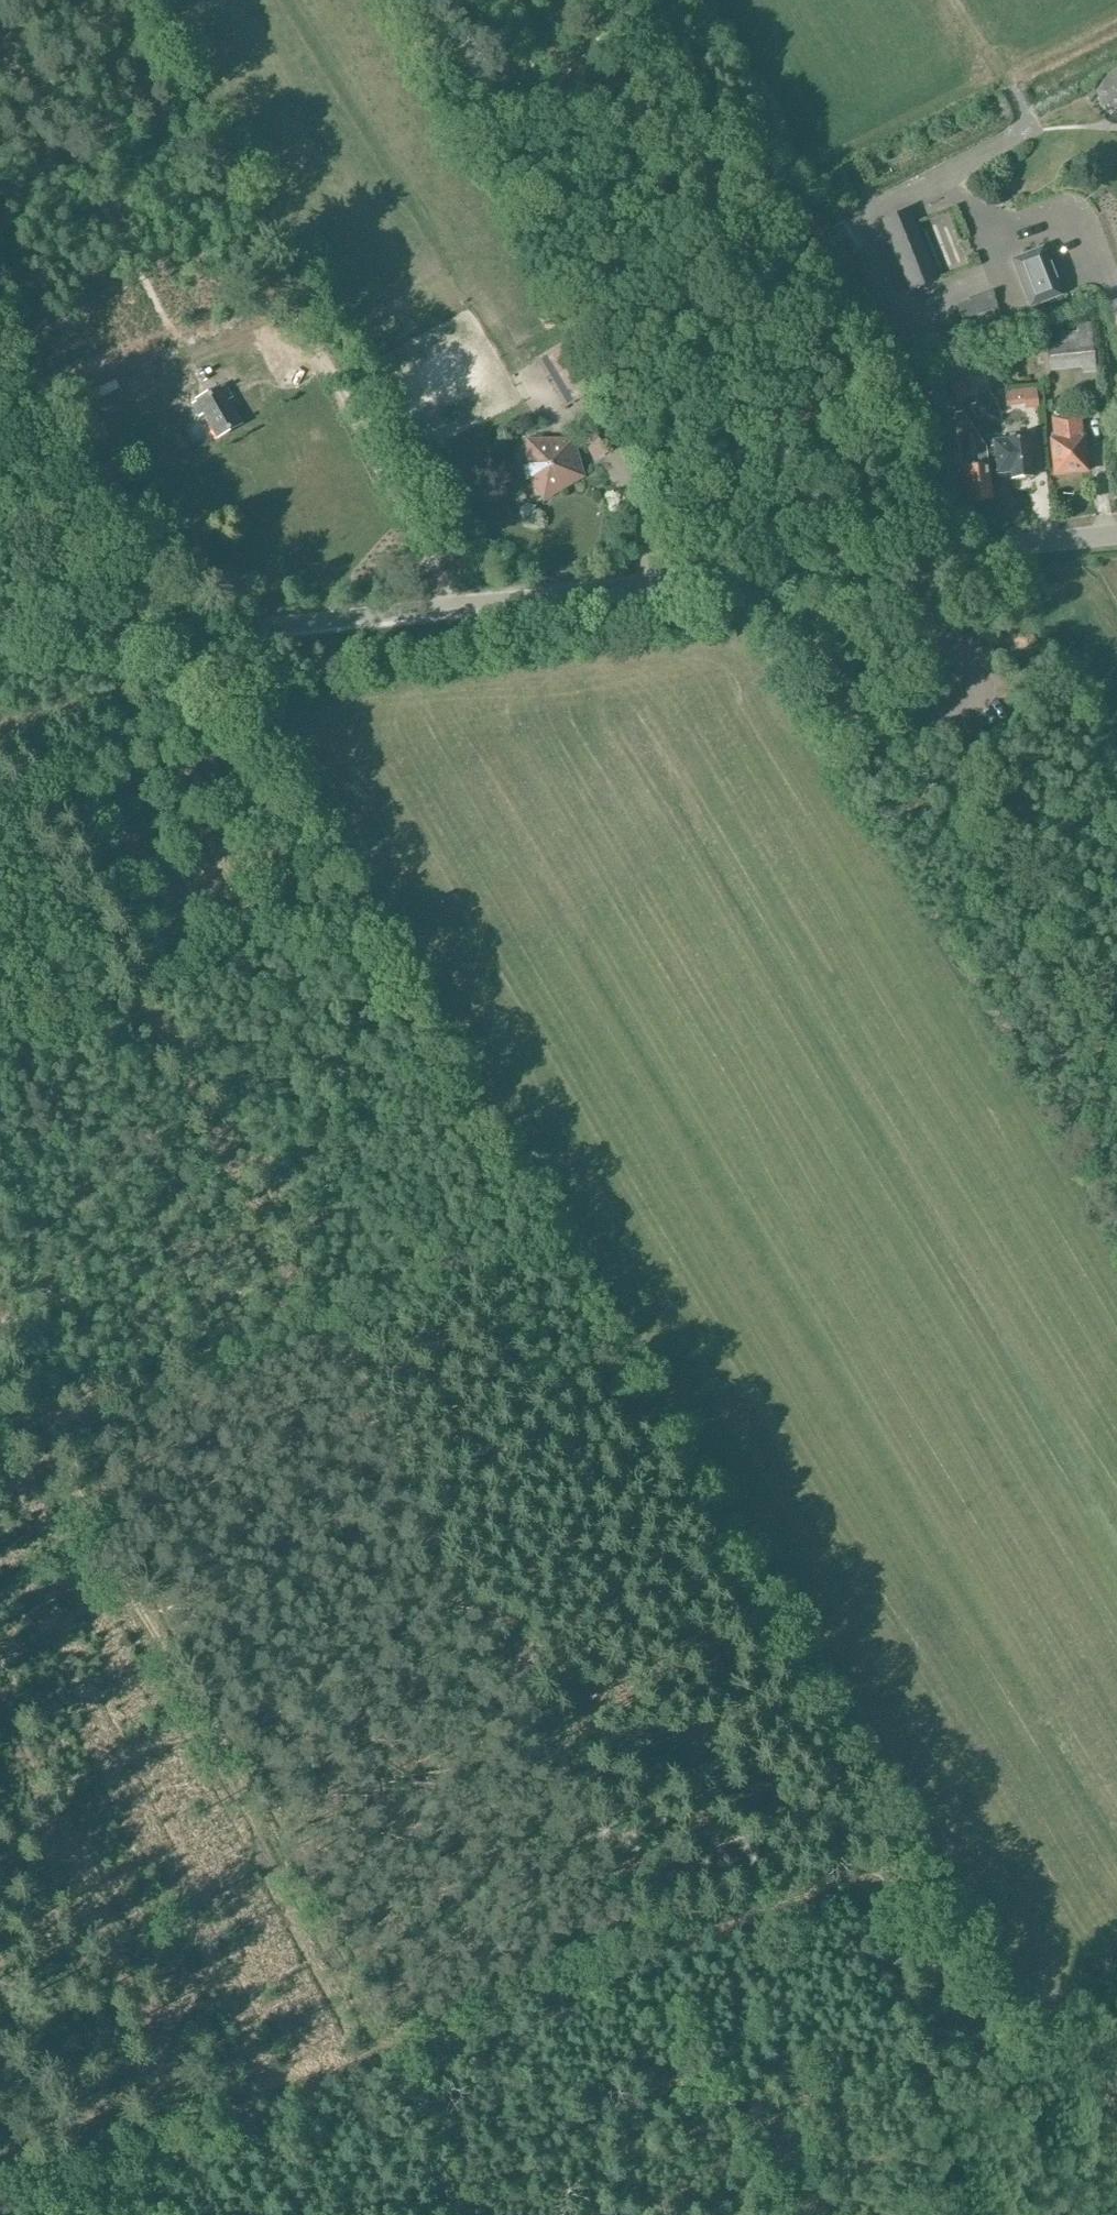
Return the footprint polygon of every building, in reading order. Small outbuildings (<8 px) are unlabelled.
[(885,220),(913,289),(937,279),(910,210),(885,220)] [(1031,305),(1064,293),(1047,248),(1014,261),(1031,305)] [(1097,373),(1092,324),(1077,325),(1078,332),(1060,334),(1061,344),(1048,345),(1051,372),(1082,369),(1082,375),(1097,373)] [(571,341),(537,361),(564,408),(599,388),(571,341)] [(960,403),(972,395),(963,382),(951,390),(960,403)] [(219,437),(239,425),(227,402),(233,399),(225,386),(198,401),(192,405),(200,417),(206,414),(219,437)] [(1036,391),(1022,393),(1024,411),(1038,409),(1036,391)] [(1055,475),(1088,472),(1084,437),(1083,437),(1081,416),(1052,419),(1054,434),(1051,435),(1052,440),(1051,440),(1055,475)] [(981,440),(968,422),(957,430),(970,448),(981,440)] [(1030,453),(1033,453),(1032,437),(994,442),(997,474),(1012,473),(1012,480),(1033,478),(1030,453)] [(532,479),(544,500),(582,477),(575,465),(572,456),(572,442),(528,442),(529,466),(524,468),(527,480),(532,479)] [(968,503),(993,501),(989,466),(984,467),(982,453),(963,456),(964,469),(961,469),(963,485),(966,484),(968,503)]
